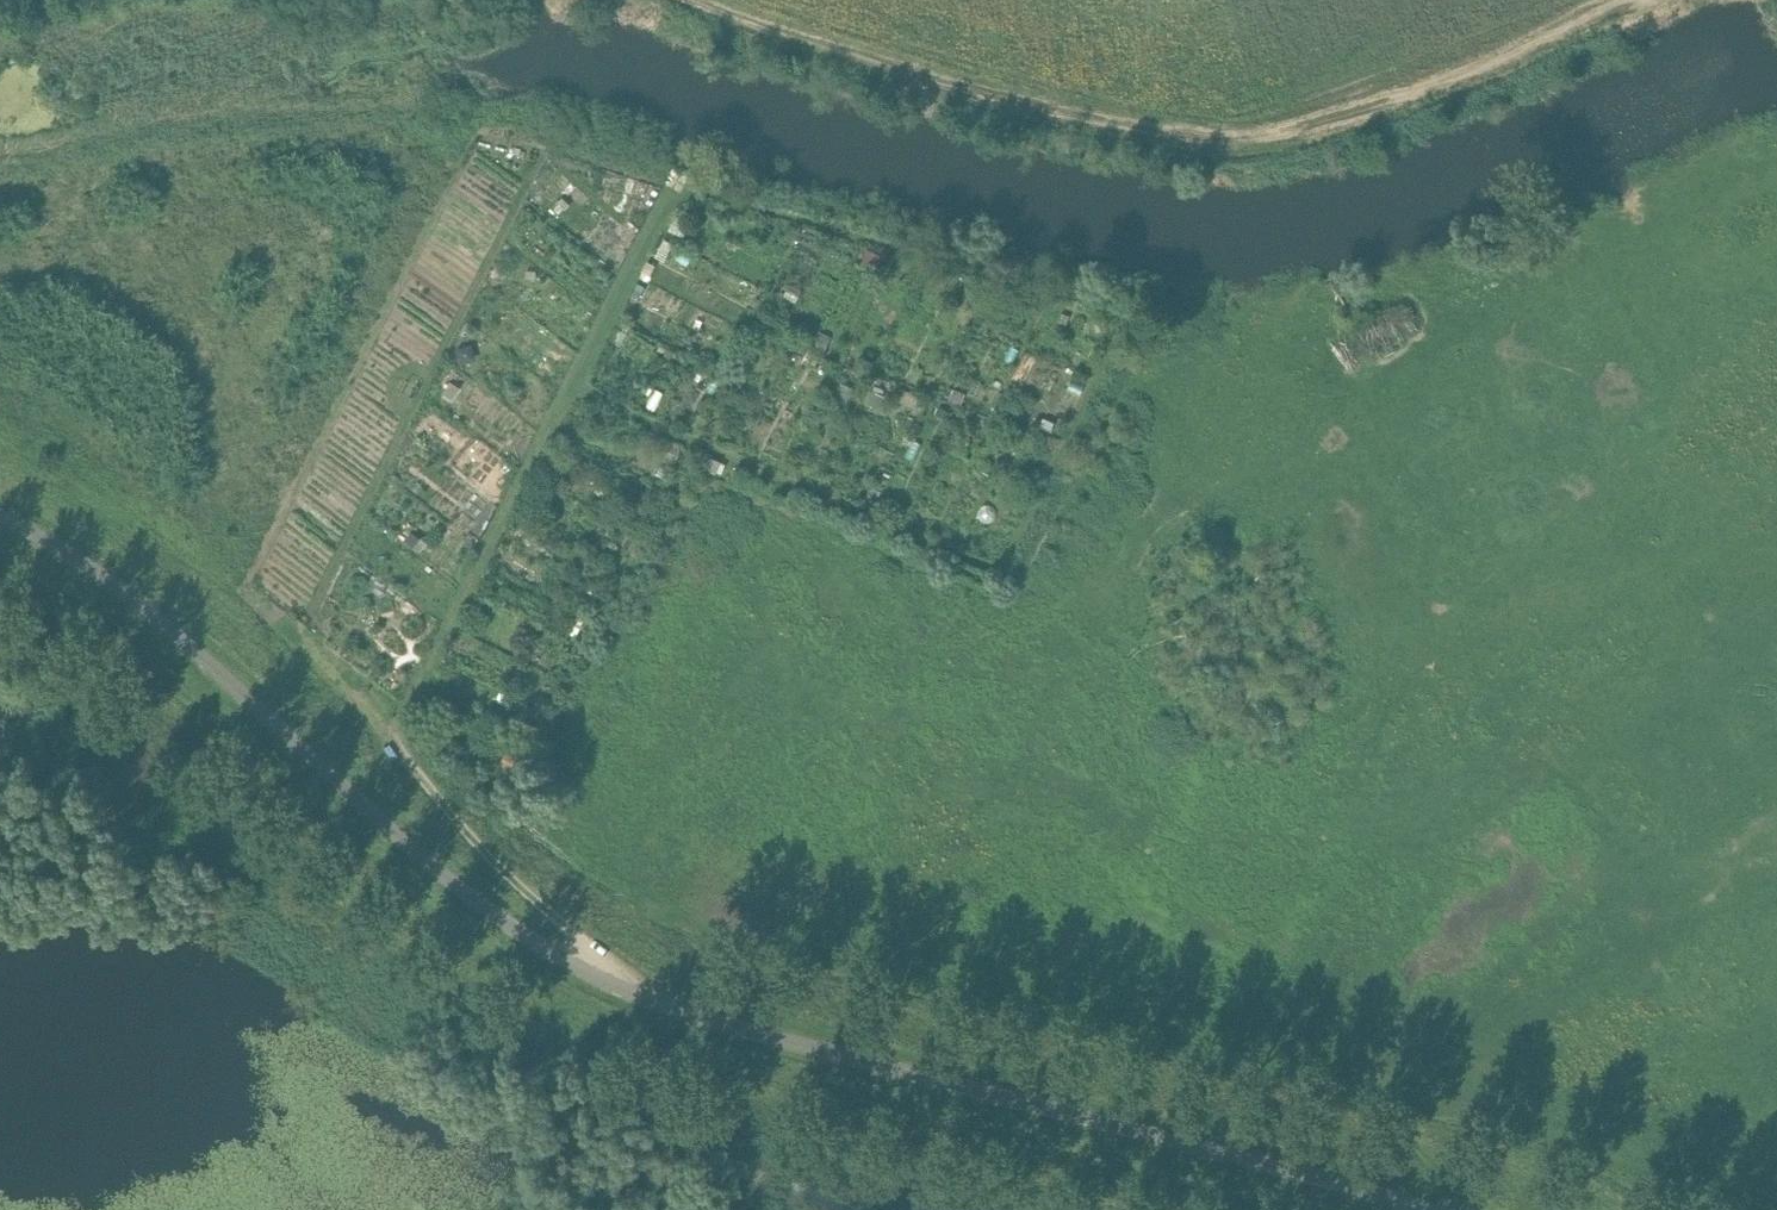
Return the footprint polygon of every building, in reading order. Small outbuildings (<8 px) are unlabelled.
[(460,364),(476,360),(472,345),(456,349),(460,364)] [(413,548),(420,553),(427,544),(420,539),(413,548)]
